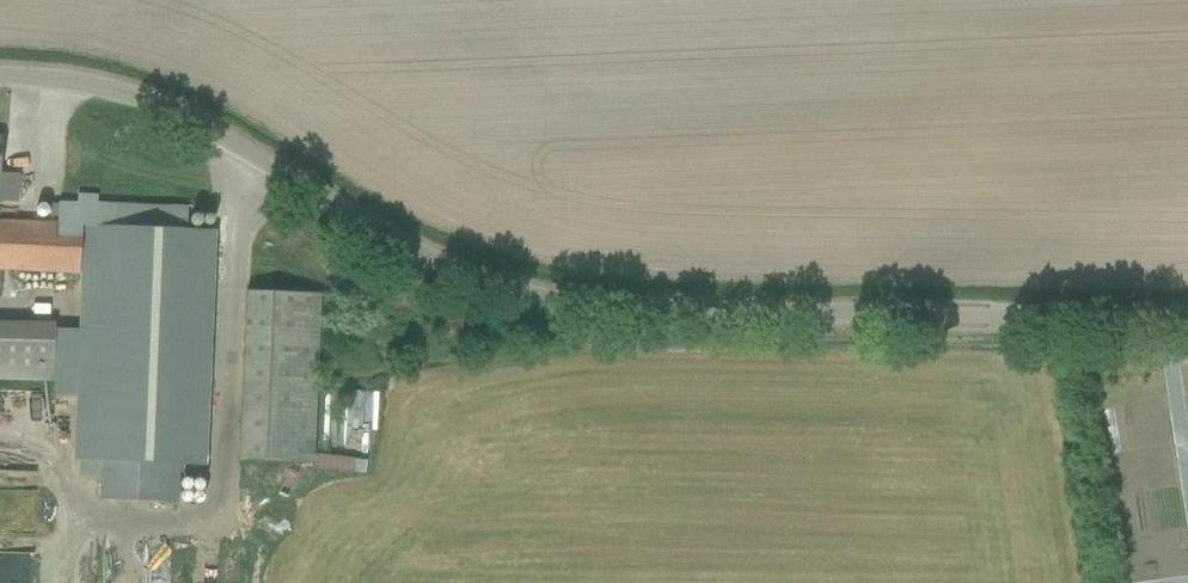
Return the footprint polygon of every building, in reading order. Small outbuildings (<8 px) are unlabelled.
[(17,204),(18,176),(0,174),(0,202),(17,204)] [(53,379),(53,396),(75,397),(73,461),(97,462),(95,499),(173,503),(175,465),(202,466),(212,230),(208,230),(0,221),(0,271),(75,275),(80,275),(78,331),(60,331),(58,380),(53,379)] [(247,290),(241,459),(315,462),(320,293),(247,290)] [(48,382),(49,379),(53,379),(58,380),(60,331),(50,330),(50,323),(0,321),(0,381),(48,382)]
